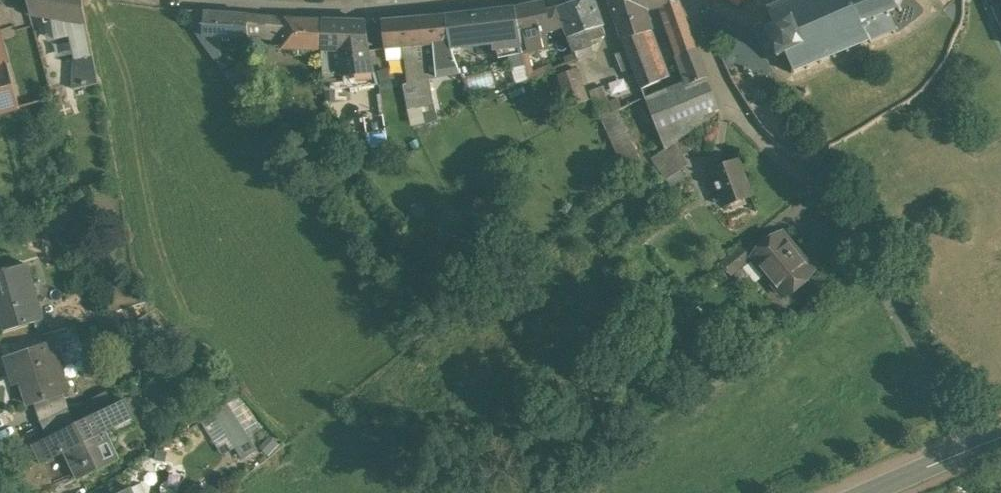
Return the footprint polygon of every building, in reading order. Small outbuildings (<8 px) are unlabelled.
[(31,12),(48,15),(45,13),(44,10),(44,0),(27,0),(31,12)] [(44,10),(45,13),(48,15),(54,17),(59,39),(74,37),(77,60),(94,57),(82,0),(44,0),(44,10)] [(557,8),(565,27),(569,37),(596,29),(603,27),(594,0),(586,0),(557,8)] [(622,41),(643,35),(651,33),(645,10),(642,0),(610,0),(622,41)] [(645,10),(665,4),(678,0),(642,0),(645,10)] [(678,0),(665,4),(680,55),(696,48),(678,0)] [(783,2),(782,0),(779,0),(780,3),(769,8),(766,5),(764,7),(767,10),(774,27),(765,31),(778,58),(786,55),(793,70),(791,74),(795,76),(796,71),(805,67),(807,71),(810,70),(808,66),(818,62),(820,65),(824,64),(822,60),(832,56),(834,60),(837,59),(835,55),(845,51),(847,55),(850,53),(849,50),(869,41),(871,45),(873,44),(872,42),(881,38),(882,41),(885,40),(884,37),(893,33),(894,36),(897,35),(895,32),(898,31),(898,28),(895,28),(888,13),(897,10),(900,14),(903,11),(900,7),(903,0),(788,0),(783,2)] [(545,2),(514,8),(515,9),(518,31),(518,32),(523,50),(523,54),(549,49),(546,34),(553,32),(565,27),(557,8),(547,11),(545,2)] [(987,9),(1000,38),(1000,3),(987,9)] [(501,10),(504,32),(518,31),(515,9),(501,10)] [(501,10),(446,15),(449,37),(467,35),(502,32),(504,32),(501,10)] [(180,11),(201,40),(214,37),(205,12),(180,11)] [(248,15),(205,12),(214,37),(249,39),(249,35),(248,15)] [(265,17),(248,15),(249,35),(266,36),(265,17)] [(446,15),(432,17),(434,45),(451,43),(449,37),(446,15)] [(286,19),(265,17),(266,36),(278,36),(285,37),(286,19)] [(432,17),(420,18),(423,46),(434,45),(432,17)] [(420,18),(383,21),(386,50),(405,48),(423,46),(420,18)] [(322,21),(286,19),(285,37),(284,48),(322,49),(322,22),(322,21)] [(351,23),(322,22),(322,49),(341,50),(344,76),(355,74),(359,74),(354,50),(351,23)] [(367,23),(351,23),(354,50),(359,74),(375,72),(370,51),(367,23)] [(596,29),(569,37),(579,62),(604,50),(596,29)] [(502,32),(509,54),(523,50),(518,32),(518,31),(504,32),(502,32)] [(467,35),(449,37),(451,43),(454,55),(459,69),(461,69),(473,64),(467,35)] [(643,35),(622,41),(630,61),(631,61),(635,73),(655,65),(654,62),(643,35)] [(8,66),(0,36),(0,68),(8,66)] [(201,40),(214,59),(224,52),(214,37),(201,40)] [(451,43),(434,45),(437,77),(450,75),(460,73),(459,69),(454,55),(451,43)] [(426,59),(423,46),(405,48),(406,60),(426,59)] [(655,124),(715,100),(696,48),(680,55),(659,63),(655,65),(635,73),(655,124)] [(335,92),(345,90),(344,76),(341,50),(322,49),(322,51),(326,100),(328,102),(336,102),(335,92)] [(518,86),(530,80),(527,70),(523,54),(523,50),(509,54),(514,72),(518,86)] [(214,59),(229,80),(238,73),(224,52),(214,59)] [(77,60),(73,61),(73,89),(99,84),(94,57),(77,60)] [(553,58),(527,70),(530,80),(558,69),(553,58)] [(473,64),(461,69),(473,105),(498,94),(494,80),(487,60),(473,64)] [(52,63),(45,65),(48,76),(65,72),(63,61),(52,63)] [(630,61),(622,65),(626,77),(635,73),(631,61),(630,61)] [(229,80),(241,97),(266,79),(254,62),(238,73),(229,80)] [(20,108),(8,66),(0,68),(0,114),(20,108)] [(576,69),(559,75),(571,107),(588,102),(576,69)] [(379,86),(375,72),(359,74),(355,74),(358,88),(359,88),(379,86)] [(504,91),(518,86),(514,72),(499,78),(504,91)] [(471,106),(460,73),(450,75),(458,98),(452,100),(456,113),(471,106)] [(345,90),(358,88),(355,74),(344,76),(345,90)] [(499,78),(494,80),(498,94),(504,91),(499,78)] [(436,106),(431,80),(405,84),(409,110),(422,108),(436,106)] [(627,176),(642,166),(607,85),(591,92),(603,124),(627,176)] [(292,99),(280,109),(289,120),(301,110),(292,99)] [(665,151),(675,144),(720,112),(715,100),(655,124),(665,151)] [(439,120),(436,106),(422,108),(426,126),(439,120)] [(666,181),(689,164),(675,144),(665,151),(652,160),(666,181)] [(708,171),(723,210),(755,197),(741,159),(708,171)] [(663,197),(651,180),(642,186),(654,203),(663,197)] [(759,252),(751,258),(752,258),(777,288),(789,278),(796,287),(814,272),(781,233),(759,252)] [(750,241),(722,264),(731,275),(752,258),(751,258),(759,252),(750,241)] [(6,270),(6,269),(2,270),(2,272),(0,272),(0,306),(1,308),(0,309),(0,315),(5,332),(36,323),(25,284),(32,282),(27,264),(6,270)] [(53,344),(6,359),(11,375),(18,372),(29,405),(35,404),(64,394),(69,392),(53,344)] [(64,394),(35,404),(41,423),(48,420),(69,410),(64,394)] [(240,398),(228,406),(248,438),(261,430),(240,398)] [(125,401),(77,425),(75,421),(53,432),(55,435),(35,445),(43,462),(44,464),(57,457),(65,453),(79,480),(113,463),(100,436),(134,419),(125,401)] [(227,405),(216,413),(229,433),(246,459),(257,452),(248,438),(228,406),(227,405)] [(69,410),(48,420),(53,432),(75,421),(69,410)] [(216,413),(201,422),(202,423),(203,423),(215,442),(229,433),(216,413)] [(79,480),(65,453),(57,457),(70,484),(79,480)] [(57,457),(44,464),(54,485),(55,491),(57,491),(70,484),(57,457)] [(43,462),(22,473),(31,492),(52,492),(55,491),(54,485),(44,464),(43,462)]
